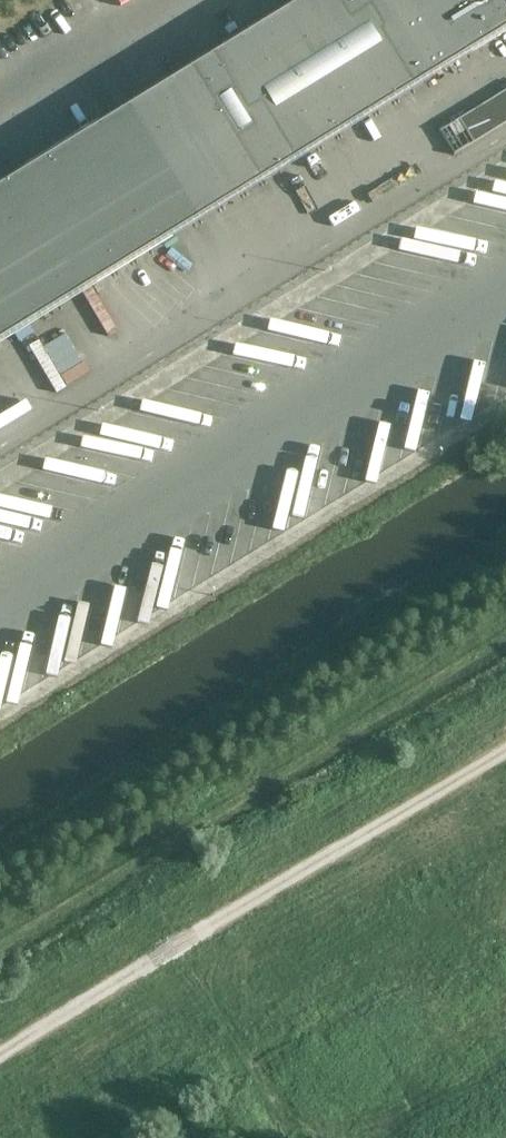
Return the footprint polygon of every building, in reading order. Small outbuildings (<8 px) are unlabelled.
[(289,161),(421,80),(425,82),(429,81),(431,78),(431,74),(505,28),(505,6),(503,0),(299,0),(228,44),(0,184),(0,338),(289,161)] [(454,155),(505,123),(505,89),(438,130),(454,155)]
